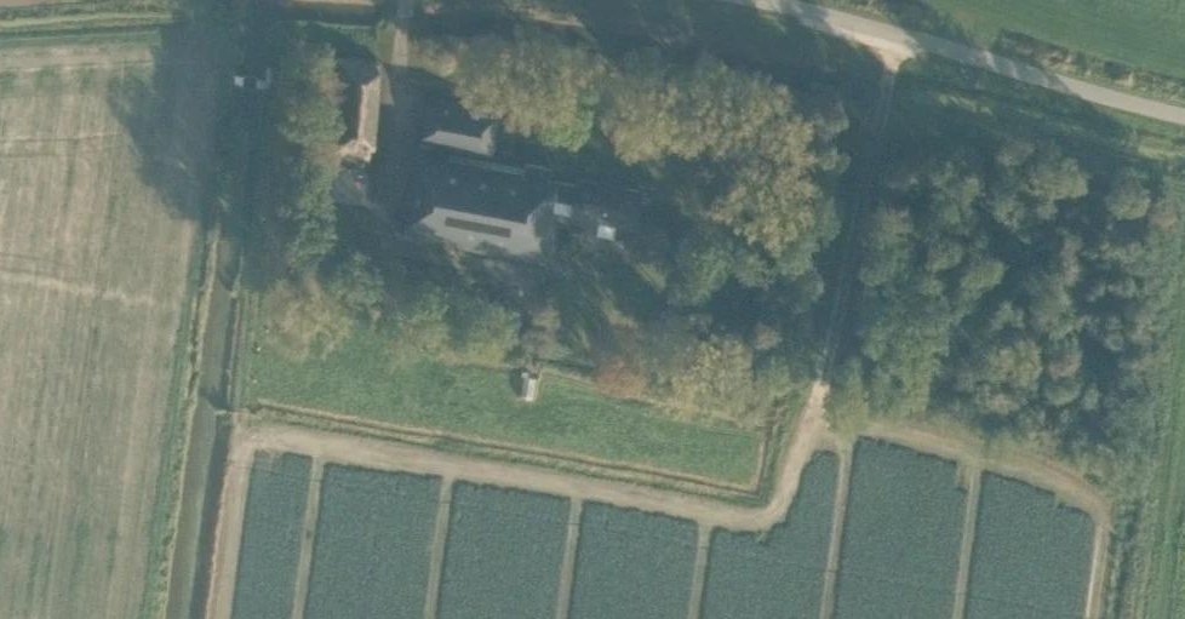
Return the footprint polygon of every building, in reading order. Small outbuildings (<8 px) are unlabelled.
[(377,158),(379,56),(333,55),(331,157),(377,158)] [(409,239),(546,265),(551,266),(561,214),(557,213),(560,197),(577,200),(574,215),(600,220),(598,233),(634,240),(636,227),(641,227),(648,189),(583,177),(582,183),(554,177),(555,169),(534,165),(533,170),(496,163),(506,111),(436,98),(409,239)]
